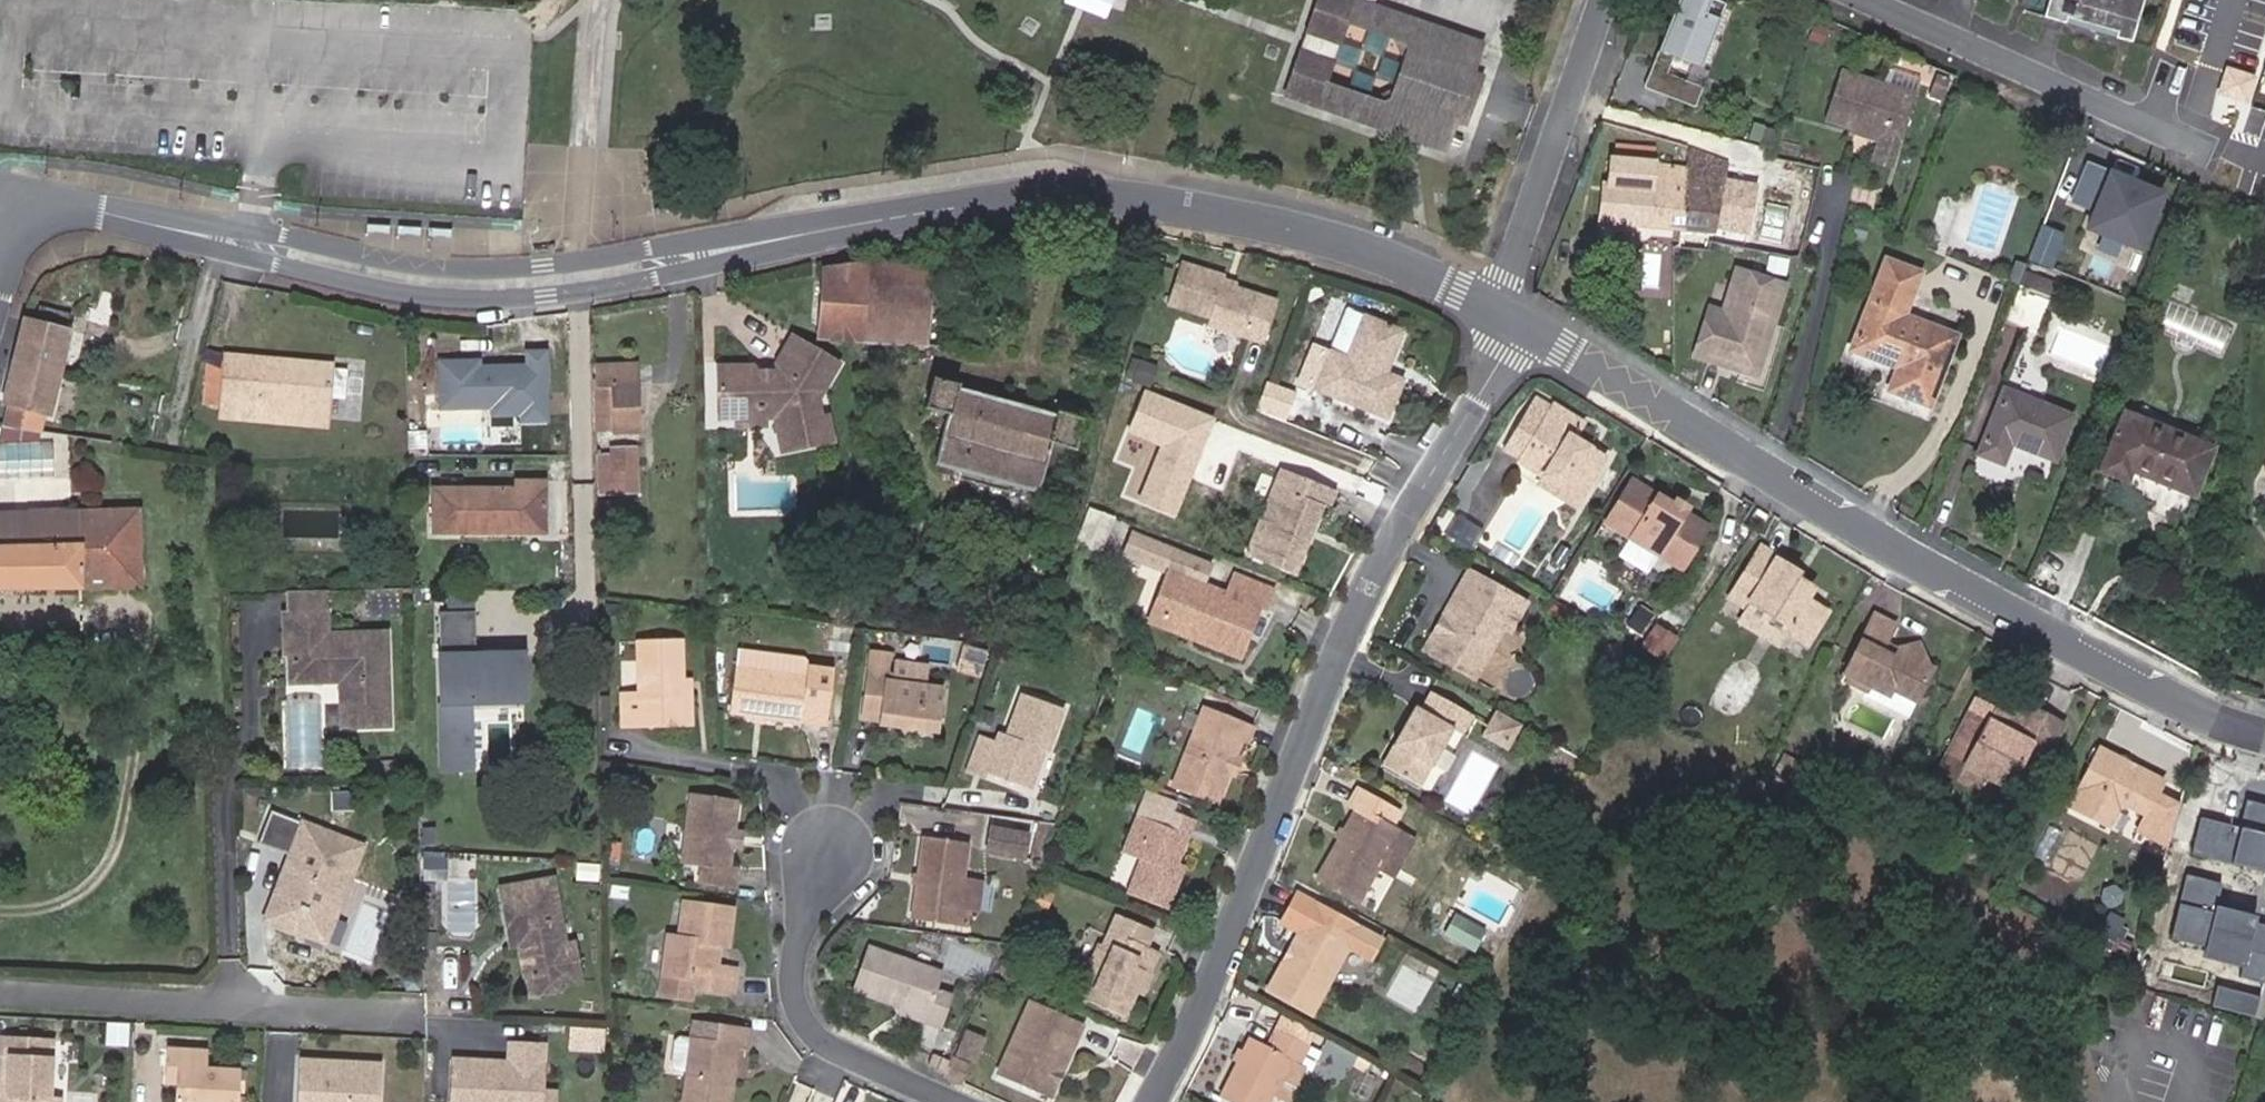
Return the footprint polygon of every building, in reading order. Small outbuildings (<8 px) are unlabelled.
[(1476,74),(1486,44),(1354,0),(1322,0),(1290,99),(1321,109),(1451,152),(1461,122),(1472,87),(1481,90),(1486,78),(1476,74)] [(1741,3),(1733,0),(1680,0),(1673,15),(1726,39),(1741,3)] [(2144,0),(2048,0),(2044,13),(2066,19),(2067,14),(2118,28),(2116,34),(2133,39),(2144,0)] [(1886,174),(1913,93),(1842,72),(1827,120),(1877,137),(1867,169),(1886,174)] [(1481,90),(1472,87),(1461,122),(1470,124),(1481,90)] [(1616,146),(1615,158),(1654,162),(1655,149),(1616,146)] [(1727,164),(1689,148),(1687,165),(1682,230),(1711,232),(1727,164)] [(1763,171),(1769,155),(1752,149),(1747,166),(1763,171)] [(1682,230),(1687,165),(1654,162),(1615,158),(1609,158),(1607,184),(1602,183),(1598,224),(1682,230)] [(2163,195),(2105,172),(2081,231),(2139,255),(2163,195)] [(818,339),(855,340),(862,266),(863,257),(822,270),(818,339)] [(862,266),(855,340),(924,345),(929,260),(863,257),(862,266)] [(1783,275),(1786,263),(1769,259),(1767,272),(1783,275)] [(1930,407),(1957,335),(1904,314),(1920,272),(1884,259),(1850,350),(1897,369),(1888,391),(1930,407)] [(1268,304),(1213,285),(1214,276),(1172,262),(1160,304),(1202,320),(1199,327),(1255,344),(1268,304)] [(2016,285),(2050,299),(2057,283),(2022,269),(2016,285)] [(1786,285),(1738,270),(1728,301),(1715,296),(1695,357),(1726,367),(1727,363),(1734,365),(1733,369),(1757,377),(1786,285)] [(2036,334),(2050,299),(2016,285),(2003,321),(2036,334)] [(3,423),(43,435),(76,314),(48,307),(44,324),(24,319),(2,402),(8,403),(3,423)] [(1395,382),(1380,374),(1396,334),(1379,326),(1336,310),(1320,352),(1306,391),(1380,420),(1395,382)] [(753,372),(719,369),(715,422),(735,423),(748,412),(759,412),(759,425),(777,427),(786,460),(832,449),(834,437),(829,422),(821,422),(818,405),(837,367),(790,341),(773,375),(767,379),(767,385),(758,384),(758,378),(753,372)] [(547,356),(434,359),(435,410),(517,408),(517,422),(548,421),(547,356)] [(225,357),(225,363),(221,407),(220,417),(325,426),(330,366),(225,357)] [(355,396),(358,361),(334,359),(331,394),(355,396)] [(221,407),(225,363),(206,360),(202,406),(221,407)] [(1154,370),(1137,363),(1129,383),(1146,389),(1154,370)] [(594,370),(596,432),(596,436),(640,435),(638,383),(637,368),(594,370)] [(1050,444),(1072,450),(1080,422),(1081,418),(1055,411),(1054,415),(1035,410),(1037,404),(1027,401),(1031,387),(1013,383),(1009,396),(1000,394),(999,401),(956,389),(957,383),(934,377),(926,409),(947,415),(934,466),(960,474),(1007,487),(1036,494),(1044,464),(1050,444)] [(2052,462),(2071,417),(2004,389),(1977,453),(2001,464),(2009,444),(2052,462)] [(1265,394),(1260,407),(1269,410),(1274,397),(1265,394)] [(1123,406),(1116,424),(1140,434),(1147,415),(1123,406)] [(1257,416),(1265,420),(1269,410),(1260,407),(1257,416)] [(1545,487),(1540,495),(1563,510),(1594,460),(1563,440),(1572,427),(1543,409),(1509,464),(1533,480),(1545,487)] [(2191,497),(2212,448),(2123,411),(2098,471),(2126,483),(2131,472),(2191,497)] [(758,434),(759,425),(759,412),(748,412),(735,423),(734,432),(758,434)] [(0,439),(0,466),(47,469),(49,442),(0,439)] [(1067,470),(1072,450),(1050,444),(1044,464),(1067,470)] [(632,472),(632,447),(609,448),(612,496),(631,495),(631,473),(632,472)] [(642,448),(632,447),(632,472),(631,473),(631,495),(641,495),(642,448)] [(1307,529),(1315,511),(1320,513),(1327,496),(1272,471),(1237,553),(1286,575),(1301,541),(1296,537),(1301,528),(1307,529)] [(1007,487),(960,474),(958,483),(1005,496),(1007,487)] [(1528,487),(1540,495),(1545,487),(1533,480),(1528,487)] [(434,491),(435,532),(543,531),(544,483),(516,484),(517,489),(434,491)] [(1622,519),(1636,494),(1621,486),(1607,509),(1622,519)] [(1661,509),(1661,508),(1636,494),(1622,519),(1607,509),(1597,528),(1671,570),(1695,527),(1672,515),(1661,509)] [(1661,509),(1672,515),(1675,509),(1664,503),(1661,508),(1661,509)] [(140,588),(139,509),(0,512),(0,591),(140,588)] [(1090,549),(1101,523),(1081,516),(1071,541),(1090,549)] [(1168,573),(1167,578),(1149,621),(1188,636),(1185,642),(1227,659),(1247,608),(1254,611),(1260,594),(1222,579),(1215,597),(1175,580),(1176,576),(1193,582),(1198,569),(1122,537),(1113,558),(1153,574),(1155,568),(1168,573)] [(1753,549),(1747,559),(1761,567),(1761,566),(1764,562),(1771,566),(1773,562),(1753,549)] [(1761,567),(1747,559),(1722,600),(1763,624),(1767,617),(1783,627),(1785,637),(1800,646),(1820,613),(1799,600),(1804,592),(1791,584),(1789,587),(1783,584),(1788,576),(1771,566),(1764,562),(1761,566),(1761,567)] [(817,575),(803,565),(794,579),(806,588),(817,575)] [(1149,621),(1167,578),(1156,573),(1137,623),(1185,642),(1188,636),(1149,621)] [(1521,606),(1463,574),(1455,589),(1463,593),(1444,627),(1448,629),(1443,637),(1440,634),(1428,656),(1471,680),(1498,631),(1505,635),(1521,606)] [(1463,593),(1455,589),(1420,652),(1428,656),(1440,634),(1443,637),(1448,629),(1444,627),(1463,593)] [(726,597),(712,596),(711,605),(725,607),(726,597)] [(623,604),(606,603),(607,615),(623,614),(623,604)] [(474,607),(434,608),(436,769),(473,769),(472,704),(522,703),(522,646),(474,647),(474,607)] [(329,613),(287,613),(287,651),(295,652),(293,665),(310,665),(310,681),(332,680),(332,675),(344,675),(343,728),(390,728),(390,633),(329,633),(329,613)] [(1879,651),(1891,629),(1871,618),(1836,683),(1861,696),(1864,691),(1883,702),(1886,696),(1909,708),(1929,671),(1922,667),(1892,651),(1890,657),(1879,651)] [(1641,645),(1662,659),(1675,638),(1654,625),(1641,645)] [(849,630),(827,626),(826,639),(848,642),(849,630)] [(846,652),(848,642),(826,639),(824,649),(846,652)] [(685,640),(643,640),(643,694),(624,693),(624,724),(675,723),(686,722),(695,722),(695,680),(687,679),(685,640)] [(1916,644),(1892,651),(1922,667),(1916,644)] [(824,723),(829,674),(804,671),(804,667),(799,662),(731,655),(724,717),(798,724),(798,722),(824,723)] [(310,665),(293,665),(294,679),(310,681),(310,665)] [(943,696),(891,689),(892,678),(866,675),(861,716),(879,720),(879,731),(899,734),(900,730),(914,732),(913,737),(938,740),(943,696)] [(1405,706),(1383,744),(1391,748),(1380,771),(1405,785),(1438,729),(1451,736),(1463,714),(1423,690),(1412,710),(1405,706)] [(989,747),(980,775),(1008,785),(1022,744),(1041,750),(1055,709),(1018,695),(1004,738),(993,735),(989,747)] [(1974,775),(1974,776),(1998,788),(2011,765),(2023,771),(2049,724),(2015,705),(2005,724),(1999,735),(1973,721),(1979,710),(1967,704),(1939,757),(1974,775)] [(1218,774),(1225,758),(1232,743),(1238,745),(1245,729),(1183,705),(1179,717),(1193,722),(1165,787),(1205,804),(1218,774)] [(1511,722),(1487,708),(1476,727),(1500,741),(1511,722)] [(1999,735),(2005,724),(1979,710),(1973,721),(1999,735)] [(686,722),(675,723),(675,731),(686,731),(686,722)] [(1500,741),(1476,727),(1471,735),(1494,749),(1500,741)] [(963,770),(980,775),(989,747),(972,742),(963,770)] [(1391,748),(1383,744),(1372,766),(1380,771),(1391,748)] [(2122,764),(2095,750),(2063,812),(2098,829),(2108,811),(2123,811),(2140,821),(2131,835),(2167,857),(2179,813),(2152,798),(2159,784),(2132,769),(2128,776),(2119,770),(2122,764)] [(1784,784),(1794,766),(1776,757),(1767,775),(1784,784)] [(1974,775),(1939,757),(1931,770),(1967,789),(1974,776),(1974,775)] [(1231,761),(1225,758),(1218,774),(1226,777),(1231,761)] [(381,761),(368,761),(368,776),(382,775),(381,761)] [(612,786),(613,771),(601,770),(601,785),(612,786)] [(626,772),(613,771),(612,786),(625,788),(626,772)] [(1346,812),(1308,876),(1354,902),(1393,834),(1384,827),(1390,815),(1349,790),(1340,808),(1346,812)] [(721,851),(723,833),(727,802),(681,797),(673,866),(689,869),(687,884),(728,889),(730,873),(719,871),(721,851)] [(344,876),(351,879),(364,843),(273,809),(261,844),(291,855),(275,896),(293,903),(284,927),(309,936),(326,889),(338,894),(344,876)] [(1148,825),(1123,818),(1116,842),(1126,845),(1122,861),(1128,863),(1117,899),(1161,912),(1170,882),(1164,880),(1168,865),(1182,820),(1152,811),(1149,821),(1148,825)] [(1149,821),(1125,813),(1123,818),(1148,825),(1149,821)] [(1022,838),(987,831),(983,854),(1018,861),(1022,838)] [(734,835),(723,833),(721,851),(732,852),(734,835)] [(905,904),(950,912),(955,879),(960,847),(915,841),(905,904)] [(1126,845),(1116,842),(1111,858),(1122,861),(1126,845)] [(2258,877),(2199,861),(2170,968),(2229,984),(2258,877)] [(1174,867),(1168,865),(1164,880),(1170,882),(1174,867)] [(327,943),(351,879),(344,876),(338,894),(326,889),(309,936),(327,943)] [(520,944),(526,979),(558,973),(559,983),(582,979),(575,941),(567,942),(556,878),(503,887),(513,945),(520,944)] [(979,883),(955,879),(950,912),(948,921),(961,922),(962,913),(973,915),(979,883)] [(293,903),(275,896),(267,920),(284,927),(293,903)] [(950,912),(905,904),(903,917),(948,924),(948,921),(950,912)] [(726,914),(674,906),(670,940),(661,939),(653,991),(685,996),(685,992),(724,999),(728,975),(702,970),(706,946),(721,948),(726,914)] [(1296,917),(1279,948),(1286,953),(1282,959),(1274,956),(1256,988),(1302,1012),(1340,943),(1337,940),(1345,925),(1312,906),(1304,921),(1296,917)] [(1125,997),(1144,958),(1136,953),(1143,936),(1108,920),(1072,998),(1115,1018),(1125,997)] [(2098,931),(2090,945),(2106,953),(2113,939),(2098,931)] [(920,944),(915,958),(938,967),(944,953),(920,944)] [(894,1010),(919,1018),(917,1023),(938,1030),(948,999),(928,991),(933,976),(861,951),(847,993),(894,1010)] [(1150,960),(1144,958),(1125,997),(1134,1001),(1143,982),(1141,980),(1150,960)] [(2152,966),(2140,962),(2136,976),(2149,979),(2152,966)] [(558,973),(526,979),(528,996),(561,990),(559,983),(558,973)] [(1438,978),(1431,989),(1452,1000),(1460,990),(1438,978)] [(2254,1008),(2264,1011),(2264,980),(2261,979),(2254,1008)] [(606,1001),(608,1020),(621,1023),(623,1006),(606,1001)] [(1039,1094),(1062,1036),(1072,1040),(1073,1041),(1079,1025),(1023,1002),(994,1079),(1039,1094)] [(2264,1024),(2264,1018),(2264,1011),(2254,1008),(2251,1020),(2264,1024)] [(919,1018),(894,1010),(892,1013),(917,1023),(919,1018)] [(687,1027),(685,1041),(707,1045),(710,1029),(687,1027)] [(1214,1096),(1226,1101),(1259,1101),(1265,1091),(1279,1099),(1297,1065),(1302,1068),(1311,1050),(1268,1027),(1258,1048),(1242,1040),(1214,1096)] [(0,1064),(0,1068),(9,1069),(5,1101),(62,1101),(63,1092),(52,1091),(57,1033),(4,1028),(0,1064)] [(676,1101),(722,1101),(729,1053),(738,1054),(741,1034),(710,1029),(707,1045),(685,1041),(685,1046),(668,1044),(663,1046),(659,1069),(664,1073),(680,1075),(676,1101)] [(947,1057),(966,1067),(979,1039),(961,1030),(947,1057)] [(1072,1040),(1062,1036),(1039,1094),(1050,1098),(1072,1040)] [(176,1082),(174,1101),(239,1101),(242,1069),(209,1067),(210,1048),(170,1044),(168,1065),(177,1065),(176,1082)] [(507,1048),(505,1076),(473,1074),(474,1064),(451,1063),(449,1101),(538,1101),(538,1097),(541,1050),(507,1048)] [(332,1062),(303,1059),(299,1101),(377,1101),(380,1065),(340,1062),(340,1067),(332,1067),(332,1062)] [(166,1081),(176,1082),(177,1065),(168,1065),(166,1081)] [(0,1068),(0,1101),(5,1101),(9,1069),(0,1068)]
